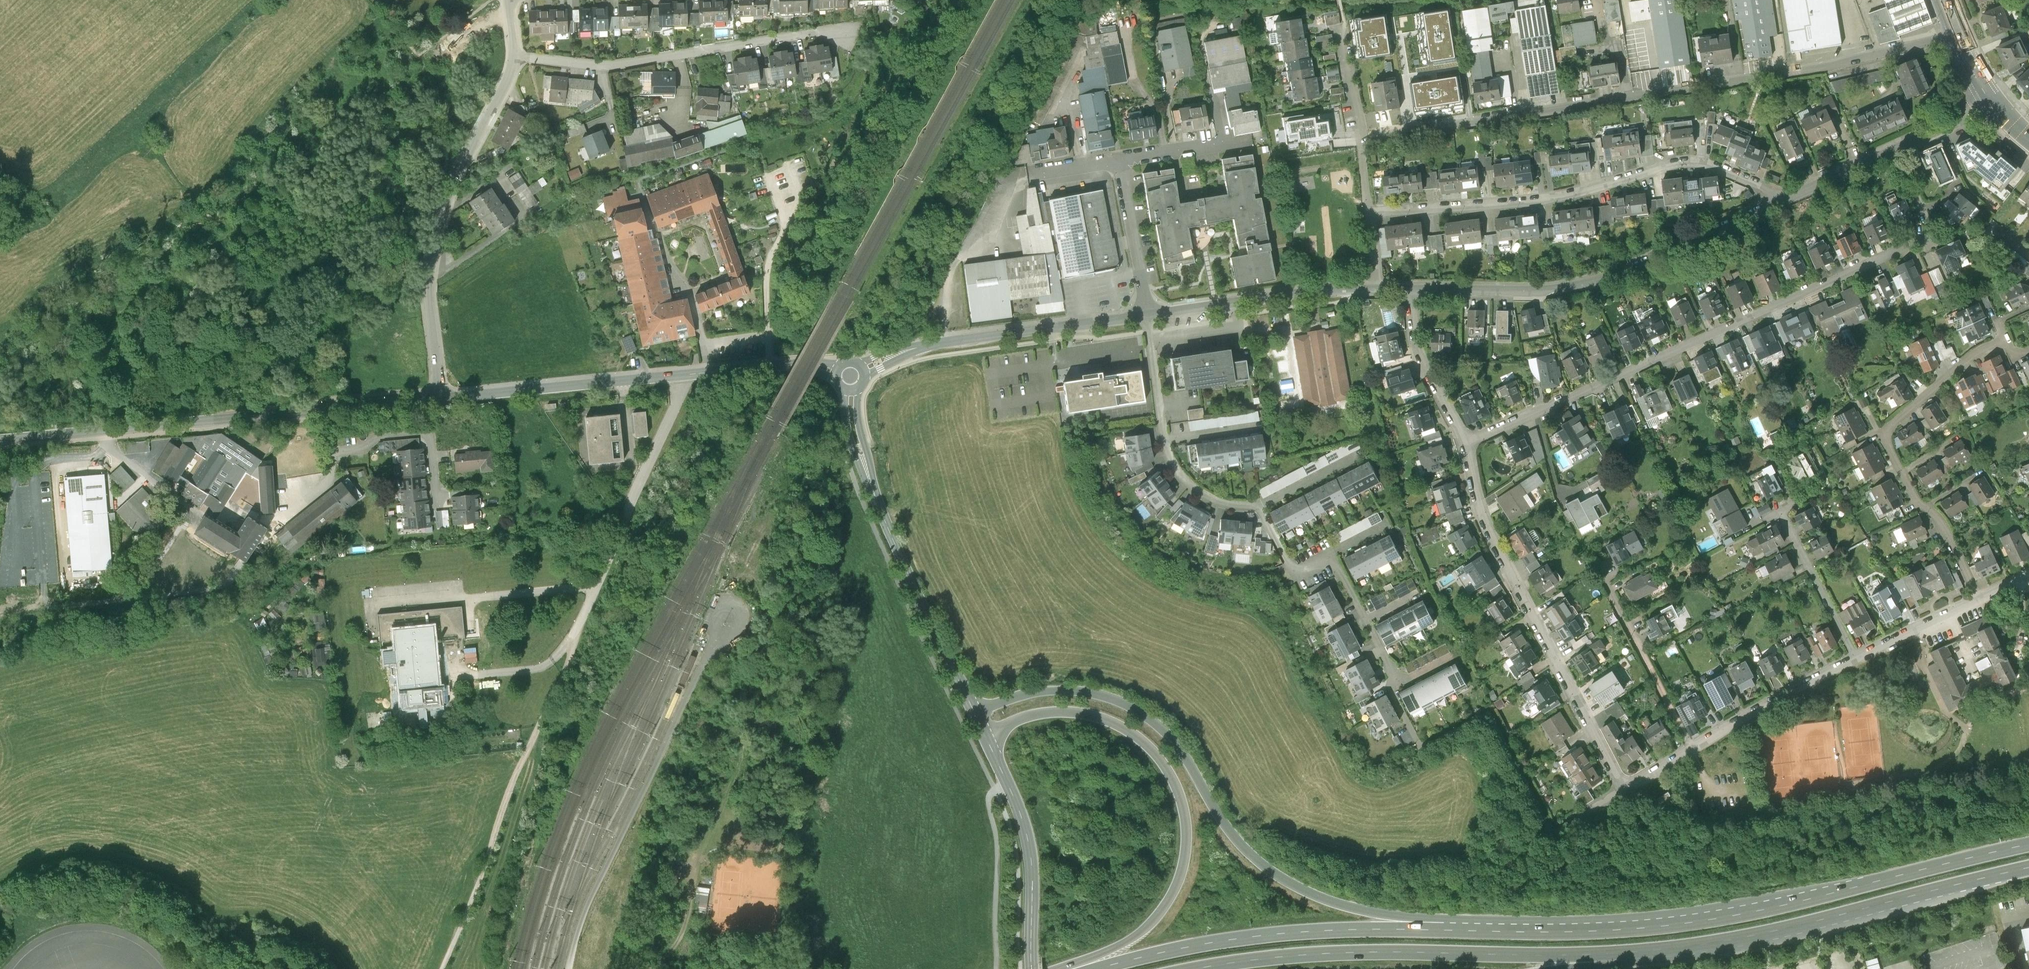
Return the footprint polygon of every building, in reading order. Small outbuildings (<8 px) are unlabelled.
[(753,16),(753,0),(738,0),(739,5),(739,16),(753,16)] [(753,16),(767,16),(767,13),(766,0),(753,0),(753,16)] [(793,13),(793,0),(778,0),(779,13),(779,14),(793,13)] [(793,13),(806,13),(806,1),(806,0),(793,0),(793,13)] [(833,8),(832,0),(818,0),(819,10),(827,9),(827,8),(833,8)] [(833,8),(839,7),(839,8),(847,8),(846,0),(832,0),(833,8)] [(1490,8),(1492,20),(1492,22),(1509,19),(1508,13),(1515,12),(1515,11),(1516,11),(1516,10),(1545,6),(1544,0),(1527,0),(1490,6),(1490,8)] [(1560,13),(1580,10),(1579,0),(1557,0),(1560,13)] [(1607,3),(1605,3),(1608,23),(1611,22),(1613,35),(1624,34),(1619,0),(1607,0),(1607,3)] [(1650,0),(1649,0),(1631,3),(1632,13),(1631,13),(1633,23),(1653,19),(1650,0)] [(1653,19),(1661,69),(1690,64),(1680,0),(1650,0),(1653,19)] [(1772,0),(1733,0),(1736,21),(1742,20),(1748,60),(1772,56),(1769,37),(1777,36),(1772,0)] [(1792,53),(1800,52),(1841,45),(1834,0),(1784,0),(1792,53)] [(1884,1),(1897,36),(1923,26),(1932,23),(1924,0),(1886,0),(1884,1)] [(707,22),(713,22),(712,1),(698,2),(699,14),(699,23),(700,23),(707,23),(707,22)] [(726,1),(712,1),(713,22),(727,22),(727,13),(726,1)] [(660,26),(673,26),(673,3),(659,4),(659,8),(660,26)] [(687,3),(673,3),(673,26),(687,25),(687,14),(687,3)] [(2009,4),(2001,7),(2006,19),(2008,18),(2012,12),(2009,4)] [(647,5),(633,6),(634,29),(647,29),(648,29),(647,8),(647,5)] [(620,30),(634,29),(633,6),(619,6),(619,17),(620,30)] [(1545,6),(1516,10),(1516,11),(1517,18),(1519,33),(1530,98),(1540,97),(1540,99),(1543,99),(1545,100),(1548,99),(1550,97),(1550,95),(1560,94),(1546,6),(1545,6)] [(1880,44),(1899,40),(1897,35),(1898,33),(1897,30),(1895,30),(1887,7),(1869,14),(1880,44)] [(2001,7),(1983,14),(1992,36),(2006,30),(2010,29),(2006,19),(2001,7)] [(1450,8),(1420,12),(1421,24),(1420,24),(1421,31),(1425,54),(1426,54),(1428,65),(1459,61),(1450,8)] [(1492,20),(1490,8),(1463,12),(1464,19),(1466,29),(1470,54),(1486,51),(1494,50),(1492,38),(1495,37),(1495,33),(1491,33),(1489,21),(1492,20)] [(579,31),(594,31),(593,9),(578,10),(578,11),(579,23),(579,31)] [(607,9),(593,9),(594,31),(599,30),(599,31),(608,31),(607,17),(607,9)] [(567,10),(553,11),(554,33),(559,33),(559,34),(568,34),(568,22),(567,10)] [(554,33),(553,11),(536,11),(536,13),(530,14),(530,35),(541,34),(541,40),(551,40),(551,35),(554,35),(554,33)] [(1338,13),(1324,16),(1326,26),(1340,24),(1338,13)] [(1359,60),(1392,55),(1389,35),(1386,14),(1353,19),(1359,60)] [(1056,69),(1030,119),(1041,125),(1083,44),(1087,43),(1085,37),(1096,36),(1096,18),(1076,19),(1056,69)] [(1240,18),(1229,20),(1231,31),(1242,28),(1240,18)] [(1517,18),(1511,19),(1513,34),(1519,33),(1517,18)] [(1156,25),(1157,32),(1184,26),(1192,24),(1190,19),(1156,25)] [(1300,19),(1275,23),(1276,33),(1269,34),(1270,44),(1280,43),(1303,39),(1300,19)] [(1594,21),(1561,26),(1565,47),(1565,49),(1576,47),(1597,43),(1594,21)] [(1077,84),(1080,96),(1103,91),(1109,90),(1108,85),(1113,84),(1127,81),(1119,44),(1115,25),(1106,27),(1106,33),(1098,35),(1098,36),(1096,36),(1085,37),(1087,43),(1089,56),(1085,57),(1088,69),(1082,71),(1084,82),(1077,84)] [(1157,32),(1156,32),(1164,71),(1182,68),(1192,66),(1184,26),(1157,32)] [(2008,36),(2006,30),(1992,36),(1991,36),(1994,42),(2008,36)] [(1240,36),(1203,43),(1209,71),(1245,64),(1240,36)] [(1728,36),(1693,41),(1697,68),(1733,62),(1728,36)] [(1305,38),(1303,39),(1280,43),(1283,62),(1285,62),(1308,58),(1305,38)] [(2019,38),(1998,48),(2007,68),(2018,63),(2028,58),(2023,46),(2019,38)] [(822,45),(816,46),(820,72),(830,70),(832,70),(830,58),(828,47),(822,48),(822,45)] [(811,73),(820,72),(816,46),(810,47),(810,50),(804,51),(806,62),(808,74),(811,73)] [(1578,60),(1576,47),(1565,49),(1565,47),(1559,48),(1561,62),(1578,60)] [(1334,48),(1328,49),(1328,55),(1323,56),(1324,62),(1336,60),(1334,48)] [(775,79),(784,78),(780,51),(774,53),(774,56),(769,57),(770,67),(772,80),(775,79)] [(786,51),(780,51),(784,78),(794,76),(796,76),(794,64),(792,53),(786,54),(786,51)] [(1486,51),(1470,54),(1474,84),(1491,82),(1489,67),(1486,51)] [(750,56),(744,57),(748,84),(758,82),(760,81),(758,70),(757,59),(750,60),(750,56)] [(739,85),(748,84),(744,57),(738,58),(738,62),(733,63),(734,74),(736,85),(739,85)] [(836,57),(830,58),(832,70),(830,70),(831,78),(839,77),(836,57)] [(1310,58),(1308,58),(1285,62),(1288,82),(1290,81),(1313,78),(1310,58)] [(1909,99),(1930,90),(1916,58),(1895,67),(1899,75),(1909,99)] [(806,62),(800,63),(803,83),(812,81),(811,73),(808,74),(806,62)] [(1618,62),(1589,67),(1593,88),(1621,84),(1618,62)] [(800,63),(794,64),(796,76),(794,76),(795,84),(803,83),(800,63)] [(1246,63),(1245,64),(1209,71),(1208,71),(1212,90),(1225,88),(1226,92),(1227,100),(1225,100),(1227,113),(1241,110),(1237,93),(1251,90),(1246,63)] [(2018,63),(2007,68),(2010,75),(2012,74),(2021,68),(2018,63)] [(1192,66),(1182,68),(1184,77),(1194,75),(1192,66)] [(770,67),(764,68),(767,88),(776,87),(775,79),(772,80),(770,67)] [(2021,68),(2012,74),(2018,81),(2027,72),(2023,67),(2021,68)] [(764,68),(758,70),(760,81),(758,82),(759,90),(767,88),(764,68)] [(1338,68),(1326,70),(1327,82),(1339,80),(1338,68)] [(1885,70),(1830,83),(1834,93),(1888,80),(1885,70)] [(2027,72),(2018,81),(2017,81),(2028,94),(2028,70),(2027,72)] [(652,84),(652,73),(640,73),(640,84),(652,84)] [(674,73),(652,73),(652,84),(652,93),(674,93),(674,73)] [(734,74),(726,75),(732,92),(740,91),(739,85),(736,85),(734,74)] [(545,76),(544,88),(551,89),(549,101),(551,101),(551,104),(565,106),(567,79),(545,76)] [(1410,84),(1415,113),(1425,111),(1426,113),(1453,109),(1453,107),(1465,105),(1461,83),(1460,76),(1436,80),(1410,84)] [(1491,82),(1474,84),(1474,87),(1472,88),(1472,94),(1475,93),(1477,102),(1501,99),(1501,98),(1511,96),(1508,76),(1493,78),(1494,81),(1491,82)] [(1315,77),(1313,78),(1290,81),(1293,101),(1318,97),(1315,77)] [(594,82),(567,79),(565,106),(578,107),(592,99),(593,90),(594,82)] [(1388,81),(1373,84),(1377,112),(1400,108),(1396,80),(1388,81)] [(719,104),(717,104),(717,102),(718,93),(718,90),(698,88),(696,102),(695,114),(697,114),(718,116),(719,104)] [(592,99),(578,107),(582,113),(600,102),(593,90),(592,99)] [(1087,151),(1114,146),(1103,91),(1080,96),(1078,96),(1086,135),(1088,135),(1089,140),(1085,141),(1087,151)] [(722,94),(718,93),(717,102),(730,103),(731,97),(722,96),(722,94)] [(1344,93),(1331,95),(1332,102),(1345,100),(1344,93)] [(1820,100),(1825,111),(1827,110),(1830,117),(1839,114),(1831,96),(1820,100)] [(1855,119),(1864,141),(1908,121),(1898,100),(1887,105),(1855,119)] [(730,103),(717,102),(717,104),(719,104),(718,116),(722,117),(729,112),(730,103)] [(1183,132),(1208,127),(1204,105),(1185,109),(1171,111),(1173,122),(1181,121),(1183,132)] [(509,109),(500,125),(516,134),(521,125),(520,117),(518,107),(509,109)] [(1241,110),(1227,113),(1230,128),(1233,127),(1235,136),(1259,131),(1256,111),(1241,114),(1241,110)] [(1825,111),(1802,121),(1811,143),(1829,135),(1832,141),(1839,138),(1830,117),(1827,110),(1825,111)] [(1805,119),(1812,117),(1810,110),(1802,112),(1805,119)] [(1140,111),(1127,113),(1129,120),(1142,118),(1141,114),(1140,111)] [(718,116),(697,114),(696,121),(706,121),(717,122),(718,116)] [(710,132),(698,135),(703,149),(747,134),(740,115),(718,123),(717,122),(706,121),(710,132)] [(1299,143),(1299,142),(1305,141),(1306,144),(1332,140),(1330,131),(1328,120),(1319,121),(1319,118),(1318,115),(1303,117),(1302,115),(1282,118),(1286,145),(1299,143)] [(1129,120),(1127,120),(1131,140),(1156,136),(1152,117),(1142,118),(1129,120)] [(1788,120),(1790,126),(1791,126),(1793,131),(1799,129),(1794,118),(1788,120)] [(1181,121),(1173,122),(1175,133),(1183,132),(1181,121)] [(1679,121),(1664,123),(1667,147),(1704,142),(1706,124),(1693,126),(1692,121),(1679,123),(1679,121)] [(1729,126),(1720,123),(1716,134),(1714,134),(1714,141),(1728,146),(1734,131),(1728,129),(1729,126)] [(586,132),(583,124),(561,133),(564,140),(570,137),(570,138),(586,132)] [(512,143),(516,134),(500,125),(491,140),(494,149),(512,143)] [(660,125),(624,132),(627,146),(623,147),(626,158),(628,167),(640,165),(640,162),(674,155),(670,145),(673,144),(672,137),(673,137),(660,125)] [(1736,125),(1734,131),(1728,146),(1726,153),(1742,159),(1740,166),(1748,145),(1748,146),(1751,138),(1753,132),(1736,125)] [(1790,126),(1775,133),(1787,160),(1794,157),(1797,162),(1804,159),(1802,154),(1803,153),(1799,144),(1794,133),(1793,131),(1791,126),(1790,126)] [(1026,135),(1028,145),(1029,145),(1031,162),(1040,160),(1050,158),(1047,142),(1051,141),(1049,130),(1054,129),(1054,127),(1035,131),(1035,133),(1026,135)] [(1054,129),(1049,130),(1051,141),(1047,142),(1050,158),(1069,155),(1063,127),(1054,129)] [(1635,134),(1623,135),(1625,157),(1642,155),(1640,143),(1639,128),(1634,129),(1635,134)] [(601,132),(582,138),(590,159),(608,152),(601,132)] [(1606,160),(1625,157),(1623,135),(1613,136),(1613,134),(1602,135),(1606,160)] [(698,135),(673,144),(670,145),(674,155),(675,159),(703,149),(698,135)] [(1645,143),(1640,143),(1642,155),(1642,157),(1654,156),(1651,135),(1645,136),(1645,143)] [(1970,138),(1955,145),(1967,173),(1973,170),(2001,192),(2009,183),(2020,169),(1998,151),(1993,157),(1970,138)] [(1576,151),(1568,152),(1571,173),(1591,170),(1590,162),(1592,162),(1590,143),(1576,145),(1576,151)] [(1012,152),(1003,167),(1025,163),(1031,162),(1029,145),(1028,145),(1011,149),(1012,152)] [(1748,146),(1748,145),(1740,166),(1757,172),(1760,164),(1761,165),(1762,165),(1765,158),(1766,153),(1748,146)] [(1941,184),(1954,179),(1954,178),(1948,164),(1947,162),(1944,155),(1940,157),(1939,154),(1937,151),(1936,147),(1921,154),(1927,167),(1932,165),(1941,184)] [(496,149),(485,153),(487,159),(498,154),(496,149)] [(1555,157),(1549,157),(1552,177),(1562,176),(1562,174),(1571,173),(1568,152),(1555,153),(1555,157)] [(1156,171),(1142,173),(1150,222),(1159,221),(1160,224),(1155,226),(1164,271),(1178,268),(1177,264),(1181,264),(1181,266),(1194,263),(1188,228),(1200,226),(1199,221),(1202,220),(1205,220),(1206,224),(1233,219),(1240,256),(1230,258),(1236,288),(1254,284),(1253,279),(1256,278),(1257,283),(1275,280),(1269,251),(1271,251),(1260,198),(1254,199),(1253,194),(1258,193),(1252,155),(1238,157),(1239,161),(1236,162),(1235,157),(1221,159),(1227,195),(1196,199),(1197,201),(1178,204),(1173,169),(1160,171),(1160,175),(1157,176),(1156,171)] [(1491,157),(1485,157),(1486,166),(1487,170),(1495,169),(1495,166),(1495,165),(1492,165),(1491,157)] [(626,158),(619,160),(622,172),(628,171),(628,167),(626,158)] [(1761,165),(1760,167),(1766,170),(1770,160),(1765,158),(1762,165),(1761,165)] [(1953,161),(1948,164),(1954,178),(1954,179),(1955,180),(1960,178),(1953,161)] [(1513,165),(1516,187),(1534,185),(1532,163),(1513,165)] [(1516,187),(1513,165),(1495,166),(1495,169),(1497,189),(1516,187)] [(1478,166),(1460,168),(1463,193),(1481,191),(1478,166)] [(578,168),(567,173),(571,180),(582,176),(578,168)] [(1438,170),(1439,179),(1440,189),(1441,195),(1463,193),(1460,168),(1438,170)] [(1439,179),(1436,179),(1435,171),(1428,172),(1429,177),(1421,178),(1422,189),(1431,188),(1436,187),(1436,190),(1440,189),(1439,179)] [(528,188),(518,173),(508,180),(527,210),(538,203),(533,195),(543,189),(538,181),(528,188)] [(705,209),(718,204),(715,193),(708,174),(688,182),(686,182),(679,185),(658,192),(647,197),(658,227),(705,209)] [(1421,174),(1402,176),(1404,194),(1423,192),(1422,189),(1421,178),(1421,174)] [(1769,174),(1767,179),(1778,183),(1780,178),(1769,174)] [(1402,176),(1383,178),(1385,196),(1404,194),(1402,176)] [(1717,195),(1715,177),(1708,178),(1700,179),(1702,199),(1709,198),(1709,196),(1717,195)] [(1664,205),(1682,203),(1680,181),(1680,179),(1660,181),(1662,202),(1663,205),(1664,205)] [(1702,199),(1700,179),(1680,181),(1682,203),(1703,201),(1702,199)] [(2019,197),(2028,205),(2028,185),(2019,197)] [(1046,221),(1043,201),(1041,191),(1033,186),(1028,187),(1028,188),(1027,189),(1026,206),(1026,213),(1026,214),(1016,216),(1024,257),(964,265),(972,323),(1012,318),(1010,300),(1038,296),(1040,305),(1036,305),(1037,314),(1065,311),(1059,282),(1047,221),(1046,221)] [(490,189),(469,202),(480,219),(482,218),(501,205),(490,189)] [(613,215),(641,209),(639,200),(630,202),(627,203),(624,189),(612,192),(613,196),(603,199),(609,220),(612,220),(611,216),(613,215)] [(1053,220),(1065,278),(1094,273),(1105,271),(1117,269),(1102,190),(1050,200),(1043,201),(1046,221),(1047,221),(1053,220)] [(1965,190),(1962,195),(1971,203),(1974,198),(1965,190)] [(1644,204),(1643,194),(1625,196),(1627,216),(1646,214),(1644,204)] [(1886,197),(1890,207),(1898,204),(1894,194),(1886,197)] [(1960,194),(1953,203),(1965,213),(1968,216),(1976,206),(1971,203),(1962,195),(1960,194)] [(1612,218),(1627,216),(1625,196),(1607,198),(1608,209),(1609,218),(1609,221),(1612,221),(1612,218)] [(1890,207),(1889,208),(1896,224),(1911,217),(1904,201),(1898,204),(1890,207)] [(1949,201),(1942,210),(1957,222),(1965,213),(1953,203),(1949,201)] [(1662,202),(1644,204),(1646,214),(1646,217),(1665,215),(1664,205),(1663,205),(1662,202)] [(503,204),(501,205),(482,218),(493,234),(514,221),(503,204)] [(705,209),(729,276),(742,271),(738,259),(730,237),(723,216),(718,204),(705,209)] [(613,215),(618,237),(647,231),(645,225),(641,209),(613,215)] [(1609,218),(1608,209),(1595,210),(1597,223),(1602,222),(1609,221),(1609,218)] [(1602,222),(1597,223),(1595,210),(1575,212),(1577,233),(1603,230),(1602,222)] [(1942,210),(1938,215),(1951,225),(1957,222),(1942,210)] [(1555,235),(1577,233),(1575,212),(1552,215),(1554,230),(1555,235)] [(1538,216),(1517,218),(1520,239),(1541,236),(1540,232),(1538,216)] [(1517,218),(1494,221),(1496,237),(1496,242),(1520,239),(1517,218)] [(1422,221),(1405,223),(1407,245),(1424,243),(1424,237),(1422,221)] [(1881,221),(1863,229),(1871,246),(1889,239),(1881,221)] [(1462,224),(1465,245),(1481,243),(1485,243),(1485,238),(1481,239),(1479,222),(1462,224)] [(1405,223),(1385,225),(1386,228),(1388,247),(1390,247),(1407,245),(1405,223)] [(1446,247),(1465,245),(1462,224),(1444,226),(1446,247)] [(1386,228),(1378,229),(1381,258),(1391,257),(1390,247),(1388,247),(1386,228)] [(651,230),(647,231),(618,237),(634,304),(663,298),(661,290),(655,266),(650,243),(649,240),(653,239),(651,230)] [(1554,230),(1546,231),(1548,243),(1556,242),(1555,235),(1554,230)] [(1837,240),(1844,257),(1861,250),(1853,233),(1837,240)] [(1441,235),(1435,236),(1437,251),(1437,254),(1443,253),(1441,235)] [(1437,251),(1435,236),(1424,237),(1424,243),(1425,247),(1429,247),(1429,251),(1437,251)] [(2005,244),(1996,236),(1989,245),(1998,252),(2005,244)] [(1496,237),(1485,238),(1485,243),(1487,256),(1498,255),(1496,242),(1496,237)] [(657,238),(653,239),(649,240),(650,243),(655,266),(661,290),(663,298),(663,301),(664,304),(672,303),(657,238)] [(1959,239),(1936,250),(1943,265),(1944,264),(1948,273),(1961,267),(1957,258),(1966,255),(1959,239)] [(1826,243),(1808,251),(1816,268),(1834,260),(1826,243)] [(2002,256),(2028,277),(2028,263),(2009,247),(2002,256)] [(1798,255),(1784,262),(1792,278),(1805,272),(1798,255)] [(1911,261),(1898,267),(1901,274),(1906,286),(1911,296),(1924,290),(1918,276),(1911,261)] [(1772,267),(1754,275),(1762,294),(1780,286),(1772,267)] [(1933,275),(1937,284),(1948,280),(1944,270),(1933,275)] [(745,279),(742,271),(729,276),(731,281),(727,282),(718,286),(707,291),(695,296),(701,311),(724,303),(750,292),(745,279)] [(1927,272),(1918,276),(1924,290),(1928,297),(1936,293),(1927,272)] [(1882,300),(1893,295),(1888,284),(1884,274),(1872,279),(1877,290),(1870,293),(1879,313),(1886,309),(1882,300)] [(1901,274),(1893,278),(1894,281),(1898,289),(1906,286),(1901,274)] [(1742,280),(1726,287),(1735,307),(1752,300),(1742,280)] [(1898,289),(1894,281),(1888,284),(1893,295),(1895,298),(1901,295),(1898,289)] [(2005,290),(2013,308),(2028,301),(2028,285),(2022,282),(2005,290)] [(1868,319),(1854,288),(1845,292),(1848,299),(1829,308),(1826,302),(1809,309),(1816,325),(1822,322),(1828,337),(1868,319)] [(1699,301),(1707,320),(1724,312),(1715,294),(1699,301)] [(1986,294),(1980,296),(1986,308),(1991,306),(1986,294)] [(634,304),(642,339),(693,328),(687,300),(684,300),(672,303),(664,304),(663,301),(663,298),(634,304)] [(1686,303),(1670,310),(1678,328),(1694,320),(1686,303)] [(1978,306),(1956,315),(1958,321),(1964,319),(1968,327),(1984,320),(1978,306)] [(1547,314),(1542,314),(1537,314),(1535,307),(1521,310),(1527,332),(1544,327),(1545,333),(1551,332),(1547,314)] [(1485,309),(1469,309),(1469,320),(1469,337),(1485,337),(1485,309)] [(1509,335),(1509,320),(1514,320),(1514,311),(1509,311),(1497,311),(1497,326),(1497,333),(1497,343),(1512,343),(1512,335),(1509,335)] [(1668,337),(1666,333),(1667,332),(1658,313),(1638,322),(1647,341),(1658,336),(1660,341),(1668,337)] [(1791,315),(1780,320),(1790,341),(1803,335),(1804,339),(1814,334),(1805,313),(1792,318),(1791,315)] [(1990,334),(1984,320),(1968,327),(1959,331),(1962,339),(1967,337),(1970,343),(1990,334)] [(1776,323),(1769,326),(1776,342),(1777,341),(1780,348),(1781,348),(1786,345),(1776,323)] [(1750,334),(1757,350),(1756,351),(1762,365),(1784,355),(1781,348),(1780,348),(1777,341),(1776,342),(1769,326),(1769,325),(1750,334)] [(1632,326),(1616,332),(1625,352),(1640,346),(1632,326)] [(695,335),(693,328),(642,339),(644,346),(695,335)] [(1338,331),(1323,333),(1323,331),(1320,331),(1308,333),(1308,336),(1294,338),(1306,406),(1320,403),(1321,406),(1336,403),(1336,400),(1350,398),(1338,331)] [(1398,331),(1375,337),(1376,339),(1374,340),(1375,341),(1376,341),(1379,354),(1381,354),(1383,362),(1404,357),(1398,331)] [(1603,333),(1587,340),(1594,354),(1597,362),(1613,355),(1603,333)] [(1433,334),(1432,350),(1451,351),(1452,335),(1433,334)] [(1757,350),(1750,334),(1743,337),(1751,354),(1756,351),(1757,350)] [(1728,358),(1735,374),(1750,368),(1737,339),(1722,346),(1728,358)] [(1918,357),(1925,374),(1939,367),(1937,363),(1930,347),(1926,339),(1909,347),(1914,359),(1918,357)] [(1937,344),(1930,347),(1937,363),(1950,358),(1951,361),(1957,358),(1952,348),(1946,351),(1941,340),(1936,342),(1937,344)] [(1722,361),(1728,358),(1722,346),(1716,349),(1722,361)] [(1234,382),(1231,363),(1229,350),(1170,359),(1175,390),(1234,382)] [(1711,351),(1696,358),(1696,359),(1706,380),(1707,383),(1722,376),(1711,351)] [(1580,353),(1563,361),(1571,379),(1588,371),(1586,368),(1581,357),(1580,353)] [(1598,364),(1597,362),(1594,354),(1586,358),(1590,366),(1591,368),(1598,364)] [(1750,354),(1747,356),(1752,368),(1756,367),(1750,354)] [(1554,355),(1537,358),(1542,388),(1559,385),(1554,355)] [(1590,366),(1586,358),(1585,355),(1581,357),(1586,368),(1590,366)] [(2004,385),(2010,382),(2011,382),(2006,372),(2006,371),(2006,370),(2004,365),(2003,364),(1999,356),(1983,364),(1991,381),(1994,389),(1996,389),(1997,388),(1998,389),(2003,387),(2004,385)] [(1696,359),(1690,362),(1700,383),(1706,380),(1696,359)] [(1231,363),(1234,382),(1248,379),(1246,360),(1231,363)] [(1401,366),(1384,372),(1385,375),(1389,374),(1390,376),(1403,372),(1401,366)] [(2013,369),(2006,372),(2011,382),(2010,382),(2013,389),(2021,385),(2013,369)] [(1082,379),(1063,382),(1068,413),(1145,402),(1140,370),(1102,376),(1101,373),(1081,376),(1082,379)] [(1390,376),(1387,377),(1393,395),(1416,388),(1410,370),(1403,372),(1390,376)] [(1689,374),(1673,381),(1683,402),(1698,395),(1689,374)] [(1988,389),(1985,384),(1981,375),(1975,377),(1975,375),(1965,380),(1964,378),(1955,385),(1958,391),(1955,392),(1960,401),(1962,400),(1966,408),(1985,399),(1982,391),(1988,389)] [(1902,379),(1878,393),(1883,401),(1893,395),(1899,406),(1913,398),(1902,379)] [(1290,381),(1281,383),(1283,392),(1292,391),(1290,381)] [(1516,381),(1499,388),(1507,406),(1524,399),(1516,381)] [(1991,381),(1985,384),(1988,389),(1990,395),(1997,391),(1996,389),(1994,389),(1991,381)] [(1632,387),(1637,398),(1644,395),(1643,392),(1644,391),(1644,390),(1644,389),(1644,388),(1643,388),(1642,388),(1641,388),(1639,384),(1638,385),(1635,384),(1634,386),(1632,387)] [(1644,395),(1637,398),(1647,420),(1656,416),(1673,408),(1663,387),(1653,391),(1651,388),(1645,390),(1647,394),(1644,395)] [(1480,389),(1463,397),(1465,402),(1463,403),(1467,412),(1463,414),(1468,424),(1474,421),(1491,414),(1480,389)] [(1921,411),(1926,419),(1933,430),(1948,421),(1936,402),(1921,411)] [(1633,404),(1627,407),(1632,419),(1634,419),(1636,423),(1641,420),(1633,404)] [(1626,405),(1604,415),(1614,438),(1636,428),(1632,419),(1627,407),(1626,405)] [(1417,433),(1422,431),(1424,436),(1436,431),(1435,427),(1428,406),(1410,412),(1417,433)] [(1187,411),(1189,422),(1204,419),(1202,408),(1187,411)] [(1834,418),(1841,430),(1862,420),(1859,414),(1857,415),(1853,408),(1834,418)] [(1189,422),(1190,431),(1259,421),(1257,411),(1204,419),(1189,422)] [(1586,448),(1595,442),(1578,415),(1574,418),(1570,411),(1563,416),(1567,422),(1562,425),(1564,428),(1554,434),(1555,435),(1559,442),(1568,458),(1579,452),(1580,454),(1588,449),(1586,448)] [(645,412),(633,413),(635,437),(647,436),(645,412)] [(619,414),(585,418),(590,464),(624,461),(619,414)] [(1656,416),(1647,420),(1651,428),(1660,424),(1656,416)] [(1926,419),(1921,422),(1928,433),(1933,430),(1926,419)] [(1847,443),(1855,439),(1866,433),(1862,426),(1864,425),(1862,420),(1841,430),(1847,443)] [(1896,433),(1905,447),(1922,436),(1915,425),(1913,422),(1896,433)] [(1921,422),(1915,425),(1922,436),(1928,433),(1921,422)] [(1541,446),(1537,429),(1526,433),(1530,442),(1527,443),(1530,451),(1541,446)] [(1773,444),(1787,438),(1783,429),(1769,435),(1773,444)] [(1123,431),(1124,438),(1136,436),(1136,430),(1123,431)] [(1436,431),(1424,436),(1426,442),(1429,441),(1442,437),(1440,430),(1436,431)] [(203,503),(211,508),(209,511),(207,514),(215,519),(217,516),(233,491),(246,471),(252,475),(257,467),(262,461),(221,434),(183,438),(183,444),(180,449),(170,443),(154,468),(182,486),(185,488),(182,494),(200,506),(203,503)] [(1136,436),(1124,438),(1126,453),(1150,448),(1148,434),(1136,436)] [(1262,435),(1249,437),(1253,460),(1265,458),(1264,451),(1266,451),(1264,442),(1263,442),(1262,435)] [(1523,435),(1508,441),(1508,443),(1512,452),(1517,462),(1532,455),(1530,451),(1527,443),(1523,435)] [(1555,435),(1550,438),(1554,445),(1559,442),(1555,435)] [(1240,462),(1253,460),(1249,437),(1237,438),(1240,462)] [(1442,437),(1429,441),(1431,446),(1443,442),(1442,437)] [(1731,440),(1733,446),(1740,443),(1737,437),(1731,440)] [(383,442),(378,443),(379,453),(384,452),(384,453),(407,451),(413,450),(420,450),(419,438),(383,441),(383,442)] [(1226,464),(1240,462),(1237,438),(1222,441),(1226,464)] [(1857,444),(1855,439),(1847,443),(1842,446),(1845,451),(1856,445),(1857,444)] [(1857,444),(1856,445),(1859,450),(1869,445),(1867,440),(1857,444)] [(1943,451),(1947,457),(1953,466),(1970,454),(1961,440),(1943,451)] [(149,441),(125,444),(126,455),(150,452),(149,441)] [(1222,441),(1210,442),(1212,454),(1210,454),(1212,466),(1226,464),(1222,441)] [(1212,454),(1210,442),(1187,446),(1190,464),(1198,463),(1198,468),(1212,466),(1210,454),(1212,454)] [(1362,447),(1359,442),(1346,445),(1277,480),(1273,483),(1259,489),(1264,498),(1362,447)] [(1431,446),(1419,450),(1425,469),(1426,468),(1428,473),(1445,467),(1444,463),(1450,460),(1444,442),(1443,442),(1431,446)] [(1512,452),(1508,443),(1502,445),(1506,455),(1512,452)] [(1853,454),(1859,466),(1880,455),(1877,450),(1876,451),(1872,444),(1869,445),(1859,450),(1853,454)] [(1532,455),(1536,464),(1545,460),(1541,446),(1530,451),(1532,455)] [(1153,462),(1150,448),(1126,453),(1129,467),(1141,464),(1150,462),(1153,462)] [(398,452),(399,465),(423,463),(423,460),(424,460),(424,454),(423,454),(422,450),(413,451),(413,450),(407,451),(398,452)] [(466,454),(455,455),(456,472),(474,470),(474,468),(481,467),(481,471),(493,470),(492,452),(480,453),(480,451),(466,453),(466,454)] [(1785,463),(1796,485),(1819,473),(1808,451),(1785,463)] [(1866,479),(1868,477),(1881,471),(1885,469),(1881,462),(1883,461),(1880,455),(1859,466),(1860,467),(1865,477),(1866,479)] [(1947,457),(1941,460),(1948,471),(1954,467),(1953,466),(1947,457)] [(1916,471),(1925,485),(1943,474),(1936,463),(1934,460),(1916,471)] [(1941,460),(1936,463),(1943,474),(1948,471),(1941,460)] [(1141,464),(1141,467),(1134,470),(1137,475),(1144,472),(1153,468),(1150,462),(1141,464)] [(1369,462),(1358,467),(1369,488),(1380,482),(1369,462)] [(399,465),(400,477),(400,478),(424,475),(425,475),(424,471),(425,471),(425,465),(424,465),(423,463),(399,465)] [(1764,491),(1768,499),(1782,492),(1780,487),(1782,486),(1778,477),(1775,479),(1774,475),(1776,473),(1772,465),(1763,470),(1764,470),(1759,473),(1758,471),(1757,471),(1755,472),(1754,473),(1755,474),(1749,478),(1752,485),(1754,484),(1759,482),(1764,491)] [(135,482),(121,466),(110,476),(125,491),(135,482)] [(264,513),(275,513),(272,466),(257,467),(252,475),(256,478),(260,481),(262,513),(264,513)] [(1358,494),(1369,488),(1358,467),(1347,473),(1358,494)] [(1860,467),(1853,470),(1859,481),(1865,477),(1860,467)] [(1881,471),(1868,477),(1871,483),(1884,476),(1881,471)] [(1137,475),(1128,480),(1130,485),(1147,478),(1144,472),(1137,475)] [(1139,487),(1147,498),(1166,483),(1158,472),(1139,487)] [(1347,500),(1358,494),(1347,473),(1336,479),(1347,500)] [(1498,498),(1512,521),(1530,509),(1530,508),(1534,505),(1527,494),(1543,483),(1537,473),(1515,487),(1498,498)] [(104,474),(65,477),(72,573),(112,570),(108,522),(107,514),(104,474)] [(1586,481),(1589,486),(1600,480),(1602,479),(1599,474),(1586,481)] [(399,477),(401,490),(425,488),(425,485),(426,485),(425,479),(424,479),(424,475),(400,478),(400,477),(399,477)] [(1886,482),(1884,476),(1871,483),(1874,488),(1886,482)] [(1996,494),(1985,476),(1970,486),(1974,492),(1981,503),(1996,494)] [(312,506),(285,528),(276,535),(290,554),(363,496),(348,478),(339,485),(312,506)] [(1336,479),(1326,484),(1336,505),(1347,500),(1336,479)] [(1871,489),(1878,502),(1899,491),(1896,486),(1894,487),(1890,479),(1886,482),(1874,488),(1871,489)] [(1600,480),(1589,486),(1594,496),(1598,494),(1605,490),(1600,480)] [(1433,489),(1437,502),(1459,495),(1455,481),(1433,489)] [(1512,481),(1494,493),(1498,498),(1515,487),(1512,481)] [(1756,492),(1764,491),(1759,482),(1754,484),(1756,492)] [(1166,483),(1147,498),(1156,509),(1175,495),(1166,483)] [(1325,511),(1336,505),(1326,484),(1315,490),(1325,511)] [(142,488),(117,511),(144,542),(170,519),(155,502),(142,488)] [(402,503),(403,503),(426,501),(426,500),(426,497),(427,497),(426,490),(425,491),(425,488),(401,490),(402,503)] [(1670,497),(1663,488),(1657,493),(1664,502),(1670,497)] [(1728,489),(1707,500),(1719,521),(1712,524),(1720,540),(1747,526),(1728,489)] [(1871,489),(1864,493),(1871,505),(1878,502),(1871,489)] [(1314,516),(1325,511),(1315,490),(1304,495),(1314,516)] [(1899,491),(1878,502),(1884,514),(1903,505),(1900,497),(1902,496),(1899,491)] [(1941,503),(1950,517),(1968,506),(1963,498),(1959,492),(1941,503)] [(1974,492),(1968,495),(1976,507),(1981,503),(1974,492)] [(1594,496),(1581,503),(1591,523),(1608,514),(1598,494),(1594,496)] [(1304,495),(1293,501),(1304,522),(1314,516),(1304,495)] [(1463,508),(1459,495),(1437,502),(1441,515),(1448,513),(1461,509),(1463,508)] [(1968,495),(1963,498),(1968,506),(1971,510),(1976,507),(1968,495)] [(454,508),(454,511),(478,509),(479,509),(477,496),(469,496),(468,496),(463,496),(462,497),(453,498),(454,502),(453,502),(453,508),(454,508)] [(1578,498),(1566,505),(1568,509),(1574,520),(1579,529),(1591,523),(1581,503),(1578,498)] [(403,503),(404,516),(428,513),(428,511),(429,510),(429,504),(427,504),(427,500),(426,500),(426,501),(403,503)] [(1179,500),(1172,508),(1168,512),(1173,515),(1174,514),(1178,510),(1180,511),(1184,504),(1183,504),(1179,500)] [(1293,528),(1304,522),(1293,501),(1282,507),(1293,528)] [(1173,515),(1169,520),(1173,523),(1185,530),(1196,509),(1184,503),(1183,504),(1184,504),(1180,511),(1178,510),(1174,514),(1173,515)] [(1167,504),(1155,517),(1160,521),(1168,512),(1172,508),(1167,504)] [(1768,504),(1757,510),(1761,516),(1771,510),(1768,504)] [(1281,533),(1293,528),(1282,507),(1271,513),(1281,533)] [(1757,510),(1756,507),(1751,509),(1756,518),(1761,516),(1757,510)] [(1822,524),(1814,508),(1795,517),(1800,525),(1802,524),(1806,532),(1822,524)] [(454,520),(455,524),(463,523),(464,524),(469,523),(470,522),(479,521),(478,509),(454,511),(453,511),(454,513),(453,514),(453,520),(454,520)] [(1208,516),(1196,509),(1185,530),(1197,536),(1202,538),(1203,533),(1204,532),(1206,526),(1204,524),(1207,517),(1208,517),(1208,516)] [(1363,513),(1366,518),(1373,514),(1371,509),(1363,513)] [(1449,521),(1463,515),(1461,509),(1448,513),(1449,515),(1446,516),(1449,521)] [(1569,523),(1574,520),(1568,509),(1563,512),(1569,523)] [(448,511),(435,512),(436,522),(437,522),(438,528),(448,527),(448,521),(449,521),(448,511)] [(1366,518),(1334,535),(1338,544),(1382,521),(1377,512),(1373,514),(1366,518)] [(115,513),(107,514),(108,522),(115,521),(115,513)] [(404,516),(405,529),(414,528),(415,529),(420,528),(421,527),(430,526),(429,522),(430,522),(430,516),(429,516),(428,513),(404,516)] [(215,519),(207,514),(195,533),(226,553),(228,551),(238,533),(215,519)] [(1461,523),(1465,522),(1463,515),(1449,521),(1452,527),(1461,523)] [(248,558),(267,529),(262,525),(249,517),(238,533),(228,551),(245,562),(248,558)] [(1214,519),(1208,517),(1207,517),(1204,524),(1206,526),(1204,532),(1203,533),(1209,535),(1214,519)] [(1920,517),(1901,526),(1907,541),(1925,533),(1927,532),(1920,517)] [(1218,533),(1218,537),(1217,542),(1232,544),(1234,521),(1220,520),(1219,533),(1218,533)] [(1251,523),(1234,521),(1232,544),(1249,545),(1251,523)] [(1452,527),(1449,521),(1444,523),(1448,531),(1453,529),(1452,527)] [(1463,528),(1450,535),(1459,553),(1477,544),(1468,526),(1467,526),(1463,528)] [(1522,526),(1508,534),(1511,538),(1524,529),(1522,526)] [(1894,529),(1901,544),(1907,541),(1901,526),(1894,529)] [(1758,539),(1748,544),(1754,556),(1764,551),(1765,553),(1783,543),(1775,527),(1757,537),(1758,539)] [(1511,538),(1509,539),(1521,559),(1532,552),(1538,549),(1525,529),(1524,529),(1511,538)] [(2001,538),(2013,564),(2028,556),(2028,555),(2018,531),(2001,538)] [(1619,539),(1607,546),(1617,565),(1629,558),(1628,555),(1637,551),(1643,548),(1634,532),(1620,540),(1619,539)] [(1925,533),(1907,541),(1910,547),(1912,546),(1917,543),(1928,538),(1925,533)] [(1825,534),(1809,542),(1818,559),(1834,551),(1825,534)] [(1218,537),(1209,535),(1204,552),(1213,555),(1217,542),(1218,537)] [(1389,562),(1400,556),(1390,535),(1378,541),(1389,562)] [(1255,538),(1254,546),(1259,546),(1259,553),(1265,554),(1265,552),(1266,543),(1266,542),(1260,541),(1260,538),(1255,538)] [(1378,567),(1389,562),(1378,541),(1367,547),(1378,567)] [(1984,560),(1975,564),(1975,565),(1981,578),(1982,579),(2000,570),(1989,544),(1978,549),(1984,560)] [(1367,573),(1378,567),(1367,547),(1357,552),(1367,573)] [(1483,555),(1480,550),(1468,557),(1472,562),(1482,556),(1483,555)] [(1356,579),(1367,573),(1357,552),(1345,558),(1356,579)] [(1541,567),(1532,552),(1521,559),(1531,573),(1541,567)] [(1777,560),(1758,569),(1763,578),(1771,574),(1775,581),(1781,577),(1792,571),(1794,571),(1785,555),(1782,557),(1780,555),(1776,557),(1777,560)] [(1482,586),(1495,577),(1482,556),(1472,562),(1464,568),(1462,566),(1454,571),(1469,594),(1482,586)] [(1748,560),(1743,557),(1739,566),(1745,568),(1748,560)] [(1945,562),(1905,580),(1911,595),(1914,601),(1916,600),(1952,583),(1954,582),(1951,575),(1945,562)] [(1554,573),(1549,565),(1530,577),(1541,594),(1563,580),(1557,571),(1554,573)] [(1981,578),(1975,565),(1970,567),(1976,580),(1981,578)] [(319,571),(314,570),(314,574),(319,575),(319,580),(318,590),(319,598),(325,597),(325,590),(326,581),(324,581),(323,572),(319,572),(319,571)] [(1795,577),(1792,571),(1781,577),(1784,582),(1795,577)] [(1963,586),(1956,572),(1951,575),(1954,582),(1952,583),(1955,590),(1963,586)] [(310,580),(305,574),(299,580),(293,588),(292,587),(284,596),(289,600),(297,591),(298,592),(305,585),(310,580)] [(1631,584),(1624,587),(1632,601),(1657,588),(1650,574),(1643,578),(1641,575),(1630,581),(1631,584)] [(254,575),(248,580),(252,583),(258,590),(260,592),(267,584),(259,576),(257,578),(254,575)] [(1486,593),(1500,584),(1495,577),(1482,586),(1486,593)] [(1411,578),(1405,581),(1411,592),(1417,589),(1411,578)] [(1911,595),(1905,580),(1904,578),(1893,583),(1895,587),(1902,599),(1911,595)] [(1329,587),(1326,580),(1310,589),(1313,595),(1329,587)] [(252,583),(246,589),(252,595),(258,590),(252,583)] [(1507,594),(1500,584),(1490,591),(1493,596),(1491,598),(1494,602),(1502,596),(1503,597),(1507,594)] [(1879,591),(1871,596),(1886,623),(1894,619),(1895,620),(1902,617),(1901,615),(1902,614),(1897,606),(1895,604),(1893,598),(1894,598),(1889,590),(1890,590),(1887,585),(1883,587),(1883,588),(1878,590),(1879,591)] [(1336,599),(1329,587),(1313,595),(1310,597),(1316,610),(1336,599)] [(1393,588),(1388,590),(1394,601),(1399,598),(1394,587),(1393,588)] [(1895,587),(1890,590),(1889,590),(1894,598),(1893,598),(1895,604),(1897,603),(1898,603),(1903,600),(1902,599),(1895,587)] [(1387,591),(1382,593),(1388,604),(1394,601),(1388,590),(1387,591)] [(1553,598),(1556,604),(1566,598),(1562,592),(1553,598)] [(1362,597),(1365,602),(1371,599),(1372,599),(1369,594),(1362,597)] [(1494,602),(1487,606),(1495,618),(1489,621),(1494,628),(1514,614),(1503,597),(1502,596),(1494,602)] [(1556,604),(1546,611),(1557,629),(1574,618),(1568,608),(1571,606),(1566,598),(1556,604)] [(1342,612),(1336,599),(1316,610),(1323,622),(1327,620),(1342,612)] [(1365,602),(1370,613),(1376,610),(1371,599),(1365,602)] [(290,607),(283,601),(277,608),(285,614),(290,607)] [(1423,601),(1412,607),(1423,629),(1434,623),(1423,601)] [(1861,602),(1839,614),(1844,624),(1850,621),(1858,636),(1864,633),(1864,634),(1870,631),(1869,630),(1874,627),(1861,602)] [(1661,611),(1662,613),(1663,613),(1668,623),(1679,618),(1675,610),(1672,605),(1661,611)] [(402,613),(378,616),(380,643),(395,642),(396,651),(384,652),(385,664),(397,663),(402,711),(418,710),(427,709),(441,707),(441,705),(439,685),(435,638),(465,635),(462,607),(407,613),(407,610),(404,610),(402,610),(402,613)] [(1411,635),(1423,629),(1412,607),(1400,613),(1411,635)] [(1680,608),(1675,610),(1679,618),(1683,615),(1680,608)] [(280,618),(273,611),(269,615),(275,622),(280,618)] [(1345,618),(1342,612),(1327,620),(1329,626),(1335,623),(1345,618)] [(1400,613),(1388,619),(1399,641),(1411,635),(1400,613)] [(1648,633),(1652,641),(1672,630),(1668,623),(1663,613),(1662,613),(1648,621),(1653,630),(1648,633)] [(323,614),(310,614),(311,632),(325,631),(323,614)] [(1987,616),(1961,628),(1966,637),(1978,632),(1991,625),(1987,616)] [(263,618),(251,623),(256,636),(268,631),(263,618)] [(1583,632),(1574,618),(1557,629),(1567,643),(1583,632)] [(1388,647),(1399,641),(1388,619),(1377,625),(1380,632),(1378,633),(1383,640),(1384,640),(1388,647)] [(1338,628),(1335,623),(1329,626),(1324,629),(1327,634),(1338,628)] [(1355,636),(1348,623),(1338,628),(1327,634),(1333,647),(1355,636)] [(1978,632),(1993,663),(1979,670),(1982,677),(1966,685),(1946,645),(1931,652),(1936,662),(1928,666),(1949,710),(2004,683),(2017,677),(1991,625),(1978,632)] [(1828,628),(1816,634),(1821,642),(1817,645),(1822,654),(1832,649),(1832,648),(1837,645),(1828,628)] [(1505,636),(1500,640),(1505,648),(1506,648),(1513,658),(1531,646),(1520,630),(1517,631),(1515,629),(1505,635),(1505,636)] [(1493,637),(1496,642),(1500,640),(1505,636),(1505,635),(1502,631),(1493,637)] [(1361,648),(1355,636),(1333,647),(1340,659),(1344,657),(1357,650),(1361,648)] [(1811,637),(1807,638),(1817,657),(1822,654),(1817,645),(1815,645),(1811,637)] [(1588,649),(1582,639),(1571,646),(1578,656),(1588,649)] [(1801,640),(1785,648),(1794,666),(1810,657),(1801,640)] [(329,641),(312,643),(312,645),(311,645),(313,662),(315,668),(325,667),(325,663),(331,658),(329,641)] [(1600,641),(1589,648),(1594,657),(1605,649),(1600,641)] [(291,648),(287,643),(281,647),(285,652),(291,648)] [(270,644),(261,648),(266,658),(263,660),(268,670),(270,672),(283,671),(282,665),(275,666),(272,663),(270,659),(276,656),(270,644)] [(1446,644),(1404,665),(1408,674),(1450,653),(1446,644)] [(1741,644),(1734,648),(1737,653),(1744,649),(1741,644)] [(1540,660),(1531,646),(1513,658),(1517,664),(1510,668),(1515,676),(1540,660)] [(1573,659),(1585,677),(1600,667),(1594,657),(1589,648),(1588,649),(1578,656),(1573,659)] [(1360,656),(1357,650),(1344,657),(1347,663),(1352,660),(1360,656)] [(295,652),(290,654),(293,666),(299,665),(295,652)] [(1775,653),(1759,661),(1768,678),(1783,670),(1775,653)] [(1506,662),(1510,668),(1517,664),(1513,658),(1506,662)] [(1346,671),(1352,683),(1374,672),(1367,659),(1355,666),(1346,671)] [(1355,666),(1352,660),(1347,663),(1336,668),(1339,674),(1346,671),(1355,666)] [(1731,670),(1730,670),(1737,684),(1742,691),(1755,684),(1751,677),(1754,676),(1746,662),(1731,670)] [(1456,664),(1444,670),(1455,691),(1467,686),(1456,664)] [(283,671),(282,672),(285,677),(294,671),(291,666),(283,671)] [(1730,670),(1731,670),(1729,668),(1724,670),(1733,686),(1737,684),(1730,670)] [(310,669),(300,670),(301,677),(311,676),(310,669)] [(1598,699),(1602,705),(1624,690),(1620,684),(1622,682),(1623,679),(1617,669),(1603,679),(1604,680),(1600,683),(1599,681),(1590,687),(1594,692),(1592,693),(1597,700),(1598,699)] [(1445,697),(1455,691),(1444,670),(1433,676),(1445,697)] [(1380,684),(1374,672),(1352,683),(1359,695),(1369,690),(1380,684)] [(1534,677),(1531,672),(1522,678),(1522,679),(1525,683),(1534,677)] [(1725,673),(1720,676),(1726,688),(1732,685),(1725,673)] [(1434,703),(1445,697),(1433,676),(1423,681),(1434,703)] [(1720,676),(1705,684),(1718,710),(1733,702),(1726,688),(1720,676)] [(1525,683),(1523,684),(1528,691),(1544,682),(1543,679),(1538,682),(1535,677),(1534,677),(1525,683)] [(1541,710),(1550,704),(1558,699),(1559,698),(1548,680),(1544,682),(1528,691),(1523,694),(1535,714),(1541,710)] [(1423,681),(1412,687),(1423,708),(1434,703),(1423,681)] [(446,684),(439,685),(441,705),(448,704),(446,684)] [(1469,689),(1467,686),(1455,691),(1457,695),(1469,689)] [(1412,714),(1423,708),(1412,687),(1400,693),(1411,714),(1412,714)] [(1359,695),(1353,698),(1356,704),(1359,703),(1368,698),(1372,696),(1369,690),(1359,695)] [(1487,694),(1491,702),(1497,699),(1493,691),(1487,694)] [(1686,696),(1679,700),(1682,705),(1691,723),(1692,723),(1707,715),(1695,693),(1687,698),(1686,696)] [(1365,706),(1372,719),(1393,708),(1386,695),(1371,703),(1365,706)] [(1371,703),(1368,698),(1359,703),(1361,708),(1365,706),(1371,703)] [(1541,710),(1544,715),(1561,704),(1558,699),(1550,704),(1541,710)] [(1502,700),(1495,704),(1499,709),(1505,705),(1502,700)] [(1435,706),(1434,703),(1423,708),(1425,712),(1435,706)] [(1617,703),(1605,711),(1609,717),(1611,715),(1615,721),(1625,714),(1617,703)] [(1682,705),(1676,708),(1691,738),(1699,735),(1692,723),(1691,723),(1682,705)] [(1826,707),(1814,710),(1816,717),(1828,713),(1826,707)] [(1399,721),(1393,708),(1372,719),(1378,732),(1399,721)] [(1425,712),(1423,708),(1412,714),(1414,717),(1425,712)] [(427,709),(418,710),(420,729),(429,729),(427,709)] [(1553,740),(1556,745),(1557,745),(1564,741),(1574,734),(1560,712),(1543,723),(1548,731),(1551,730),(1556,738),(1553,740)] [(1643,731),(1652,726),(1647,718),(1644,719),(1643,719),(1640,720),(1640,722),(1638,723),(1643,731)] [(1671,736),(1660,720),(1652,726),(1643,731),(1654,747),(1671,736)] [(1612,722),(1602,729),(1615,749),(1625,742),(1612,722)] [(1633,737),(1625,742),(1615,749),(1625,765),(1643,754),(1633,737)] [(1552,747),(1556,754),(1568,746),(1564,741),(1557,745),(1556,745),(1552,747)] [(1556,754),(1560,759),(1562,757),(1571,752),(1568,746),(1556,754)] [(1592,764),(1581,748),(1572,754),(1564,759),(1566,763),(1574,775),(1592,764)] [(1574,775),(1566,763),(1562,767),(1569,779),(1574,775)] [(1603,781),(1592,764),(1574,775),(1580,784),(1577,786),(1582,793),(1582,794),(1589,789),(1603,781)] [(1595,800),(1589,789),(1582,794),(1582,793),(1577,797),(1583,807),(1595,800)] [(1671,806),(1675,803),(1668,792),(1655,801),(1660,809),(1669,803),(1671,806)] [(696,914),(710,916),(711,906),(707,905),(709,887),(697,885),(695,900),(697,900),(696,914)] [(1868,968),(1882,968),(1879,959),(1866,962),(1868,968)]
